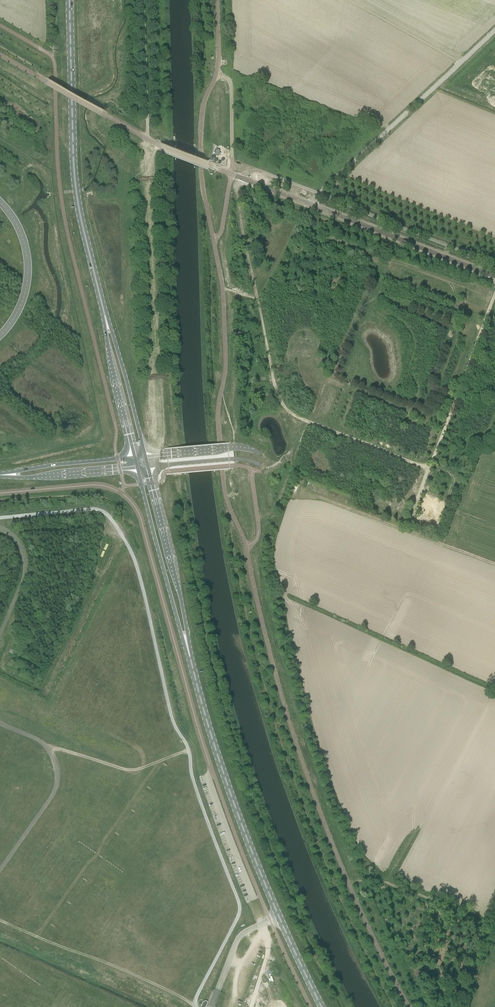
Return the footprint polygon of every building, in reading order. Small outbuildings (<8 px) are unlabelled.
[(438,515),(441,506),(425,502),(423,511),(438,515)]
